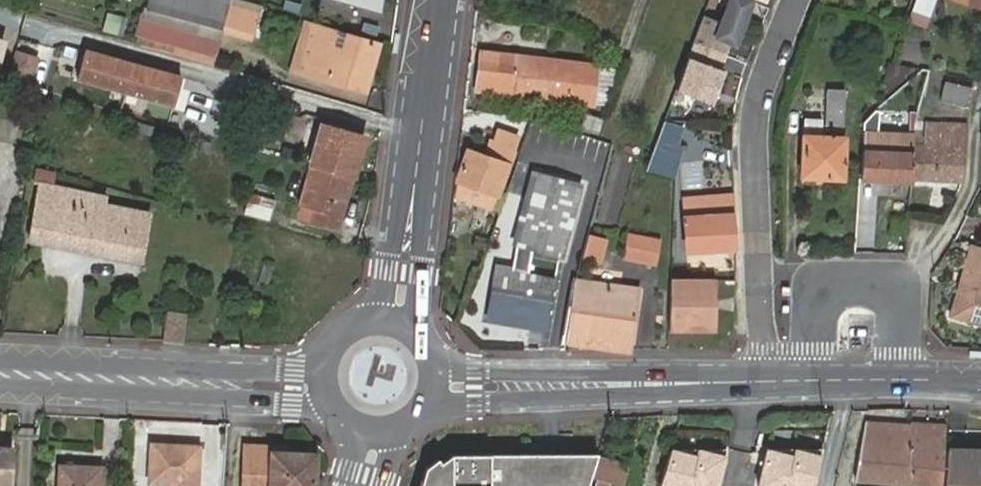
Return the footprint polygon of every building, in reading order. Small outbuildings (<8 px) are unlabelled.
[(146,8),(221,28),(222,25),(229,0),(149,0),(146,8)] [(239,0),(229,0),(222,25),(255,35),(262,6),(239,0)] [(384,0),(329,0),(382,16),(384,0)] [(724,22),(706,15),(678,91),(713,104),(726,71),(722,70),(732,42),(736,44),(751,1),(747,0),(732,0),(724,22)] [(913,10),(929,15),(935,0),(917,0),(913,10)] [(212,64),(221,28),(146,8),(137,43),(212,64)] [(929,15),(913,10),(910,20),(925,26),(929,15)] [(321,29),(308,76),(366,93),(379,46),(321,29)] [(88,51),(81,79),(129,92),(177,105),(185,77),(136,64),(88,51)] [(481,61),(478,91),(594,103),(597,64),(518,56),(517,64),(481,61)] [(599,64),(596,104),(612,106),(616,66),(599,64)] [(828,91),(826,131),(842,132),(844,91),(828,91)] [(584,113),(581,125),(601,131),(604,119),(584,113)] [(805,122),(803,178),(843,180),(845,138),(823,138),(823,123),(805,122)] [(939,146),(917,145),(916,154),(913,181),(966,182),(971,125),(941,125),(939,146)] [(327,126),(315,166),(356,177),(367,137),(327,126)] [(499,194),(520,138),(501,131),(490,158),(472,152),(460,180),(499,194)] [(684,150),(659,141),(653,156),(649,169),(648,171),(674,180),(684,150)] [(913,181),(916,154),(864,152),(862,179),(913,181)] [(356,177),(315,166),(300,219),(341,231),(356,177)] [(99,205),(101,195),(53,185),(55,173),(38,168),(34,185),(41,186),(31,242),(142,263),(151,214),(107,206),(99,205)] [(566,255),(583,185),(536,174),(519,244),(521,244),(516,271),(534,274),(537,248),(566,255)] [(275,200),(251,193),(246,213),(270,220),(275,200)] [(108,197),(101,195),(99,205),(107,206),(108,197)] [(686,199),(687,221),(690,250),(738,246),(735,196),(686,199)] [(631,234),(626,258),(657,265),(662,241),(631,234)] [(604,264),(610,240),(591,236),(586,260),(604,264)] [(980,326),(980,246),(972,243),(947,315),(980,326)] [(551,322),(557,284),(532,279),(534,274),(516,271),(503,269),(495,318),(534,324),(534,319),(551,322)] [(610,286),(581,281),(570,342),(631,352),(639,304),(608,299),(610,286)] [(716,332),(719,283),(674,281),(672,330),(716,332)] [(608,299),(639,304),(641,291),(610,286),(608,299)] [(171,316),(168,341),(184,342),(187,318),(171,316)] [(904,482),(940,485),(944,449),(940,449),(942,423),(923,421),(908,420),(908,426),(904,482)] [(852,477),(904,482),(908,426),(864,421),(852,477)] [(15,440),(0,440),(0,451),(14,450),(15,440)] [(148,480),(174,482),(174,485),(195,485),(197,446),(150,443),(148,480)] [(314,453),(285,451),(286,446),(245,443),(242,485),(312,485),(314,453)] [(728,448),(668,448),(656,485),(717,485),(728,448)] [(822,448),(767,448),(758,485),(813,485),(822,448)] [(944,448),(944,449),(940,485),(980,485),(980,449),(944,448)] [(14,450),(0,451),(0,485),(14,485),(14,450)] [(420,485),(535,485),(544,450),(455,452),(442,462),(440,458),(427,468),(420,485)] [(544,450),(535,485),(587,485),(598,450),(554,450),(544,450)] [(58,485),(98,485),(100,464),(59,463),(58,485)]
